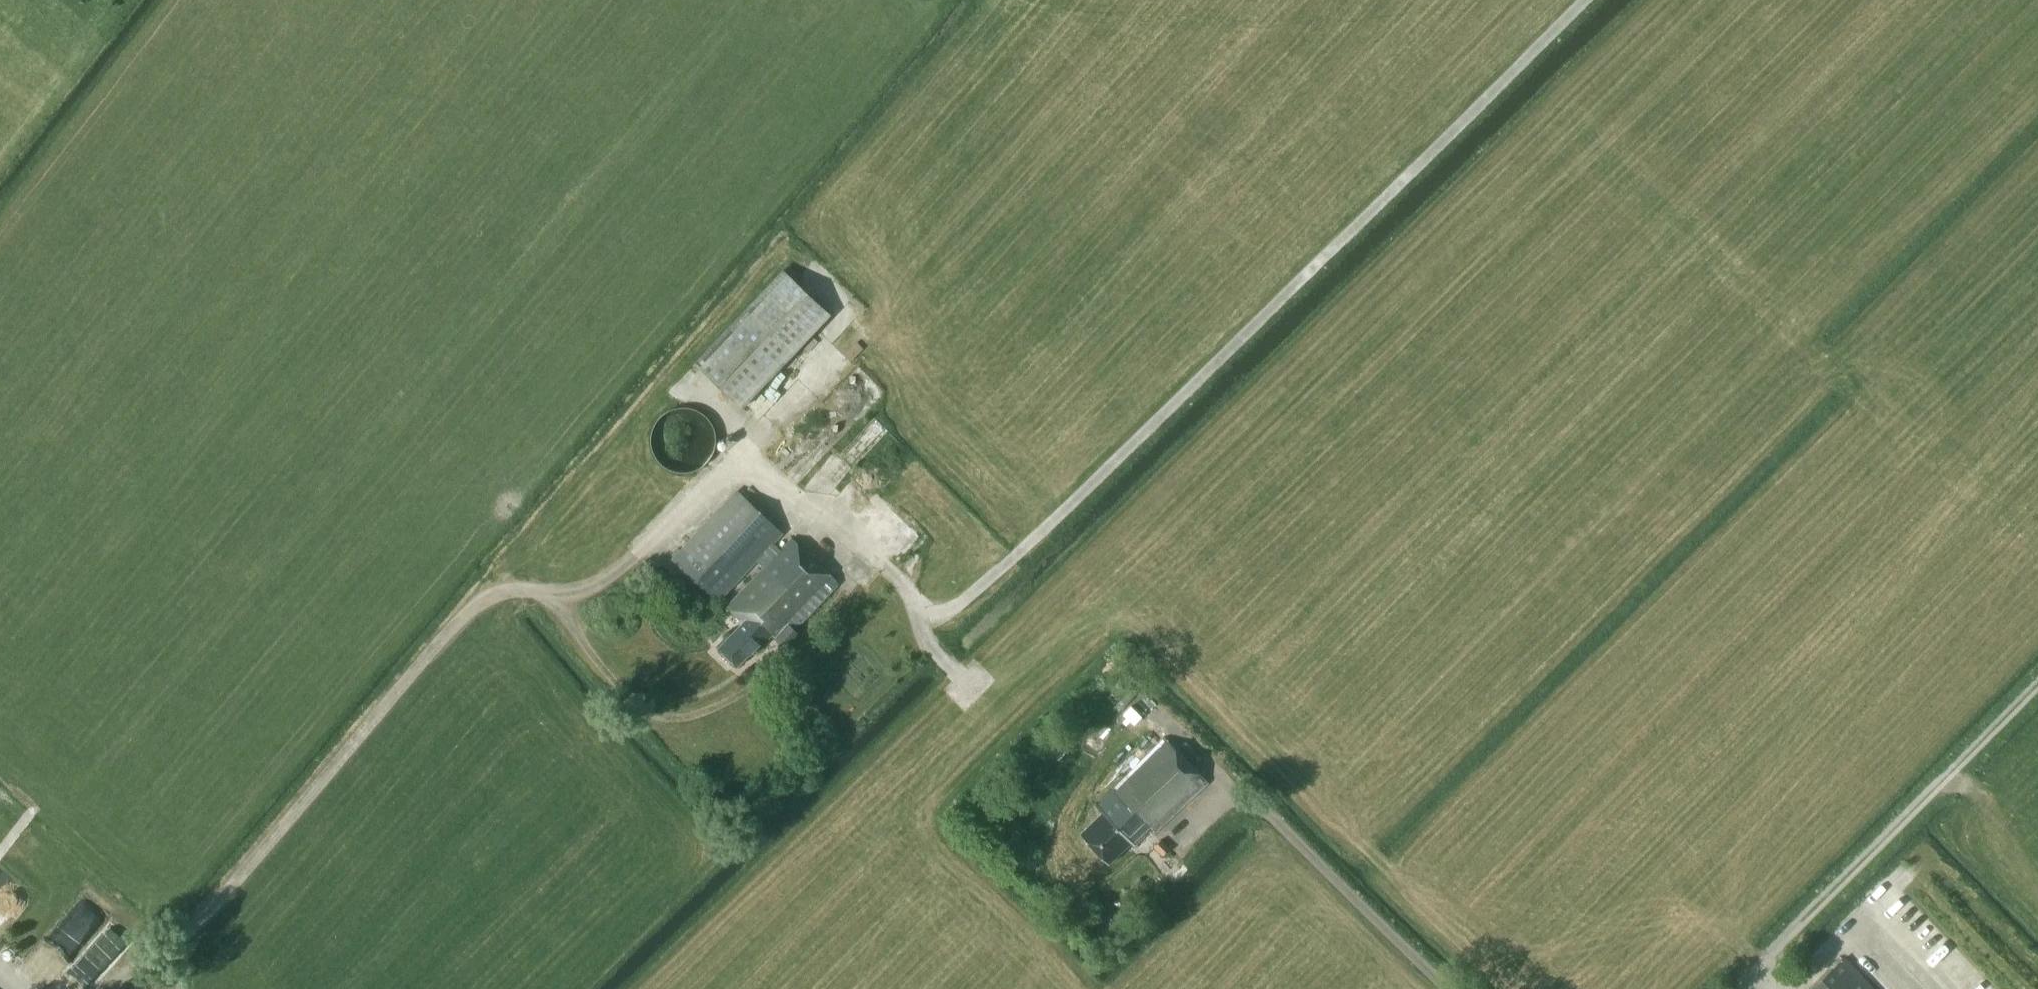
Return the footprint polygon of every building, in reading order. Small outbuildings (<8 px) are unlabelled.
[(832,314),(797,280),(784,268),(696,362),(743,407),(832,314)] [(717,603),(773,545),(782,535),(739,492),(674,561),(717,603)] [(772,640),(782,649),(787,653),(802,637),(795,631),(838,587),(792,543),(726,612),(741,627),(718,651),(737,670),(752,655),(755,658),(772,640)] [(1154,840),(1192,802),(1208,787),(1164,742),(1095,808),(1103,816),(1081,837),(1110,867),(1131,848),(1136,853),(1147,842),(1145,840),(1150,836),(1154,840)] [(1159,841),(1154,846),(1164,856),(1168,851),(1159,841)] [(1845,957),(1811,988),(1875,988),(1845,957)]
